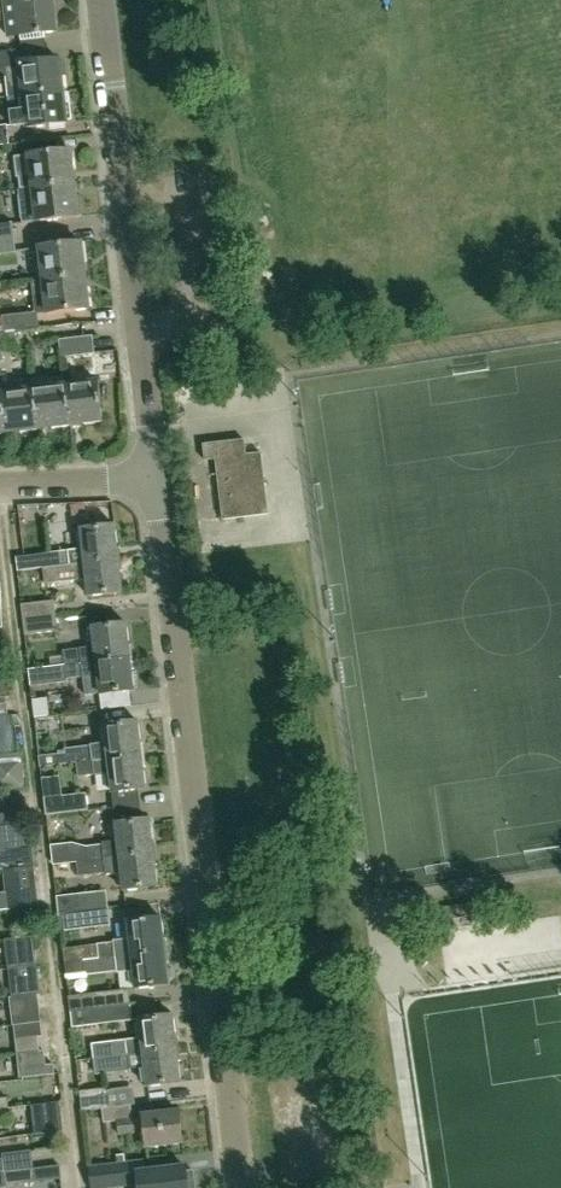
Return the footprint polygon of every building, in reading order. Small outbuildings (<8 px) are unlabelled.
[(18,3),(0,5),(0,21),(7,21),(8,36),(57,30),(53,0),(41,0),(18,3)] [(66,62),(61,62),(60,59),(7,66),(10,97),(24,96),(64,91),(64,88),(69,87),(66,62)] [(64,91),(24,96),(10,97),(12,107),(14,125),(27,123),(28,127),(68,122),(68,119),(73,119),(70,93),(64,94),(64,91)] [(9,145),(7,126),(0,127),(0,146),(9,145)] [(15,158),(17,178),(20,178),(21,191),(33,189),(74,184),(70,152),(15,158)] [(78,218),(74,184),(33,189),(37,223),(78,218)] [(14,238),(12,223),(0,224),(0,240),(14,238)] [(0,240),(0,255),(16,253),(14,238),(0,240)] [(40,249),(43,281),(84,276),(80,244),(40,249)] [(84,276),(43,281),(31,282),(31,283),(32,295),(45,294),(47,314),(88,310),(84,276)] [(4,332),(40,328),(38,315),(38,313),(34,313),(0,317),(0,333),(4,332)] [(59,341),(61,359),(95,355),(92,336),(59,341)] [(64,385),(69,427),(103,423),(97,381),(64,385)] [(69,427),(64,385),(32,389),(37,431),(69,427)] [(32,389),(0,393),(0,396),(5,436),(37,431),(32,389)] [(244,441),(203,445),(205,461),(215,461),(222,520),(268,515),(261,454),(246,456),(244,441)] [(84,565),(120,560),(116,527),(81,531),(84,565)] [(84,593),(88,593),(88,597),(123,593),(120,560),(84,565),(68,566),(44,569),(45,585),(77,581),(82,580),(84,593)] [(56,618),(56,617),(54,602),(22,605),(23,621),(56,618)] [(23,621),(25,636),(57,632),(56,618),(23,621)] [(93,629),(93,633),(89,634),(91,646),(95,646),(95,647),(80,649),(63,651),(65,666),(131,657),(127,625),(93,629)] [(131,657),(65,666),(29,671),(31,686),(67,682),(67,680),(84,678),(86,696),(100,694),(100,695),(135,691),(131,657)] [(76,763),(143,755),(139,722),(104,726),(104,731),(100,732),(102,744),(65,748),(65,753),(38,756),(40,767),(76,763)] [(76,763),(78,777),(109,774),(113,809),(137,806),(135,791),(146,789),(143,755),(76,763)] [(26,787),(23,757),(0,760),(0,790),(26,787)] [(84,795),(44,800),(43,800),(45,816),(86,811),(84,795)] [(151,821),(138,822),(137,806),(113,809),(117,841),(102,844),(103,846),(86,848),(72,844),(51,846),(53,866),(76,863),(105,860),(119,858),(154,854),(151,821)] [(19,823),(18,807),(0,809),(0,826),(19,823)] [(26,867),(24,850),(28,849),(32,845),(29,823),(1,826),(4,851),(0,852),(0,870),(26,867)] [(105,860),(76,863),(78,877),(105,874),(105,876),(121,874),(123,891),(158,887),(154,854),(119,858),(105,860)] [(35,888),(7,891),(9,910),(37,906),(35,888)] [(59,914),(108,909),(106,893),(57,898),(59,914)] [(108,909),(59,914),(61,932),(111,926),(108,909)] [(116,957),(166,951),(162,918),(127,923),(129,940),(98,944),(100,959),(116,957)] [(37,967),(38,967),(36,951),(39,950),(44,945),(43,937),(5,942),(9,970),(37,967)] [(169,962),(167,962),(166,951),(116,957),(100,959),(65,963),(67,979),(132,971),(135,989),(170,985),(169,982),(171,982),(174,978),(172,964),(169,962)] [(12,998),(38,996),(40,995),(38,972),(37,967),(9,970),(12,998)] [(70,1012),(130,1005),(129,991),(68,998),(70,1012)] [(38,996),(12,998),(10,999),(13,1026),(41,1022),(38,996)] [(130,1005),(70,1012),(73,1028),(132,1020),(130,1005)] [(138,1021),(139,1025),(135,1025),(137,1038),(140,1038),(140,1040),(125,1041),(103,1044),(106,1058),(111,1058),(128,1055),(142,1054),(177,1049),(173,1016),(138,1021)] [(45,1053),(45,1051),(40,1051),(38,1036),(43,1036),(42,1024),(14,1027),(17,1056),(45,1053)] [(142,1054),(144,1068),(144,1070),(146,1083),(146,1087),(181,1082),(177,1049),(142,1054)] [(55,1073),(54,1064),(46,1065),(45,1053),(17,1056),(20,1076),(55,1073)] [(130,1070),(128,1055),(111,1058),(106,1058),(93,1060),(95,1075),(130,1071),(130,1070)] [(43,1094),(42,1082),(11,1084),(12,1095),(43,1094)] [(82,1111),(102,1109),(108,1108),(106,1089),(79,1093),(82,1111)] [(9,1107),(8,1098),(0,1099),(0,1109),(9,1107)] [(60,1103),(32,1106),(35,1135),(63,1132),(60,1103)] [(131,1106),(108,1108),(102,1109),(104,1123),(118,1122),(119,1136),(144,1133),(146,1147),(182,1143),(179,1112),(132,1118),(131,1106)] [(0,1161),(0,1173),(34,1169),(32,1151),(2,1155),(3,1161),(0,1161)] [(116,1156),(117,1163),(125,1162),(124,1155),(116,1156)] [(91,1187),(112,1187),(137,1185),(138,1187),(195,1187),(193,1171),(186,1172),(186,1167),(145,1172),(144,1160),(125,1162),(117,1163),(88,1167),(91,1187)] [(0,1173),(0,1187),(4,1187),(7,1187),(7,1186),(35,1183),(34,1169),(0,1173)]
